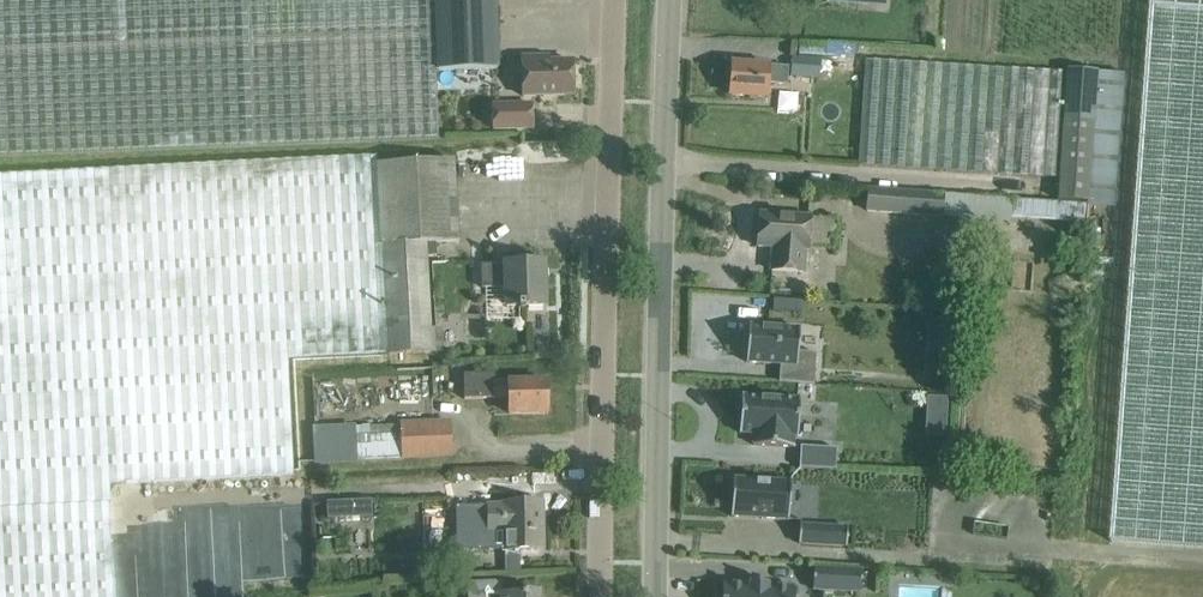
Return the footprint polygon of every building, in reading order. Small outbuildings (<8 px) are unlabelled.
[(434,0),(0,0),(0,153),(439,139),(437,71),(498,69),(496,1),(434,3),(434,0)] [(1112,543),(1202,549),(1202,0),(1153,0),(1112,543)] [(574,95),(573,61),(543,62),(543,58),(522,58),(524,96),(574,95)] [(1065,69),(866,58),(860,163),(1059,174),(1065,69)] [(785,68),(768,66),(733,64),(730,95),(766,98),(767,84),(784,86),(785,68)] [(1087,198),(1094,71),(1065,69),(1059,174),(1058,196),(1087,198)] [(490,104),(491,128),(530,127),(529,103),(490,104)] [(110,484),(294,476),(290,356),(387,353),(388,353),(388,354),(444,351),(443,332),(431,332),(428,257),(437,256),(436,242),(459,241),(454,161),(430,162),(381,164),(380,156),(0,175),(0,596),(115,596),(110,484)] [(868,189),(867,211),(943,217),(945,194),(868,189)] [(809,250),(811,217),(760,214),(758,247),(773,248),(771,270),(805,273),(806,250),(809,250)] [(482,265),(482,289),(506,288),(507,307),(520,307),(520,309),(525,309),(525,307),(546,306),(544,263),(482,265)] [(801,330),(750,326),(747,362),(781,365),(780,382),(815,385),(817,353),(799,352),(801,330)] [(496,374),(465,374),(465,399),(510,398),(510,414),(524,414),(548,414),(547,381),(523,381),(509,382),(507,382),(496,382),(496,374)] [(799,437),(801,400),(742,396),(740,433),(754,434),(754,445),(794,448),(794,436),(799,437)] [(930,397),(929,411),(948,412),(949,398),(930,397)] [(402,427),(403,460),(450,459),(448,425),(402,427)] [(801,446),(800,468),(836,470),(837,449),(801,446)] [(732,517),(789,520),(792,482),(734,478),(732,517)] [(372,500),(327,502),(328,517),(372,516),(372,500)] [(543,502),(519,503),(505,503),(505,505),(471,506),(472,532),(505,532),(506,551),(520,550),(544,550),(543,502)] [(801,525),(800,544),(847,547),(848,528),(801,525)] [(520,550),(506,551),(506,570),(520,570),(520,550)] [(815,568),(814,590),(862,592),(863,571),(815,568)] [(468,583),(468,596),(541,596),(541,594),(504,595),(504,581),(468,583)] [(723,596),(795,596),(795,589),(769,587),(769,583),(751,582),(750,586),(724,585),(723,596)]
